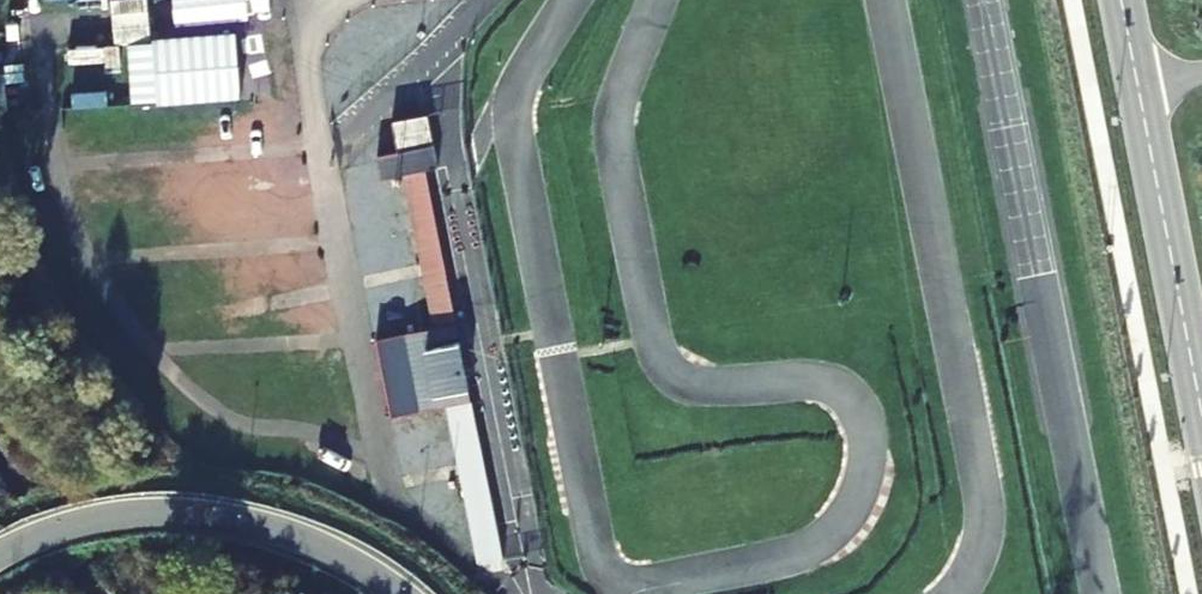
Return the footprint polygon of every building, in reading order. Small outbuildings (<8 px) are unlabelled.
[(238,32),(127,35),(130,103),(240,100),(238,32)] [(429,112),(393,118),(398,152),(381,155),(383,174),(437,165),(429,112)] [(450,404),(474,561),(496,558),(443,203),(412,208),(430,327),(406,331),(417,409),(450,404)]
